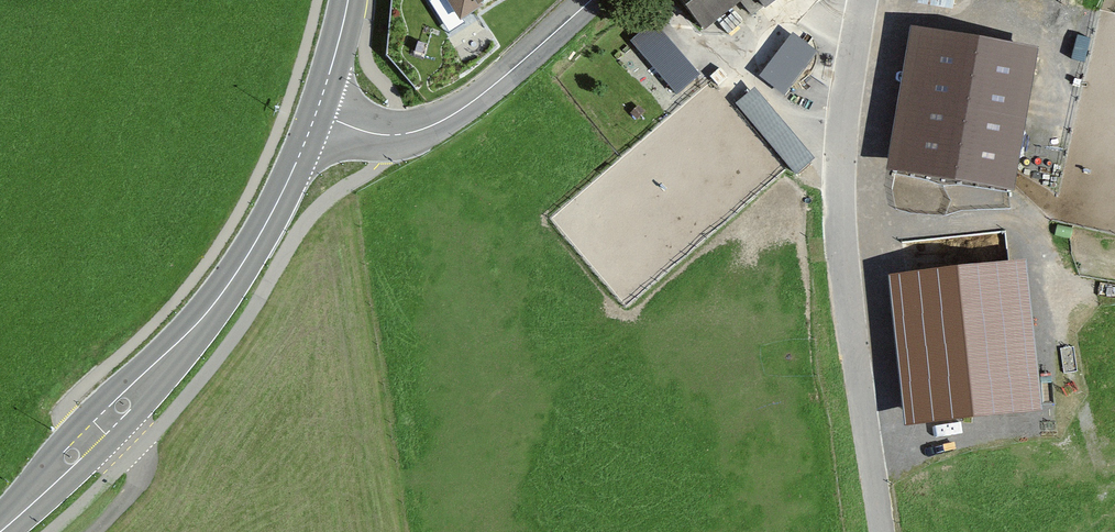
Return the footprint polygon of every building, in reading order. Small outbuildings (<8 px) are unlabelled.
[(461,18),(490,0),(449,0),(461,18)] [(701,29),(736,0),(678,0),(701,29)] [(751,13),(767,0),(741,0),(751,13)] [(650,28),(632,42),(677,93),(694,78),(650,28)] [(1031,53),(927,36),(906,168),(1009,185),(1031,53)] [(809,162),(749,92),(737,103),(796,173),(809,162)] [(1025,407),(1011,273),(906,284),(920,418),(1025,407)]
